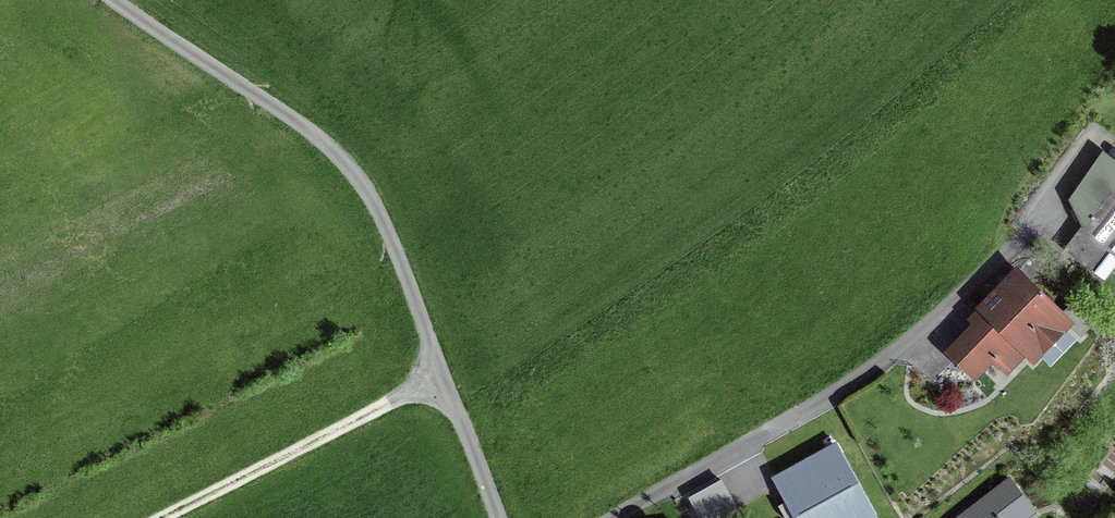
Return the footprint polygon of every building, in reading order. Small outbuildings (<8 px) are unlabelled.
[(1102,148),(1068,197),(1082,223),(1063,248),(1102,278),(1114,262),(1114,157),(1102,148)] [(1065,308),(1017,261),(974,304),(976,305),(966,315),(971,320),(944,347),(975,378),(993,360),(1007,374),(1027,354),(1033,361),(1070,324),(1081,336),(1093,324),(1071,302),(1065,308)] [(760,476),(777,507),(795,497),(813,517),(859,517),(873,510),(836,443),(821,451),(815,447),(760,476)] [(1037,506),(1010,472),(951,517),(1021,517),(1037,506)] [(693,503),(700,517),(727,517),(728,517),(720,498),(708,495),(693,503)]
